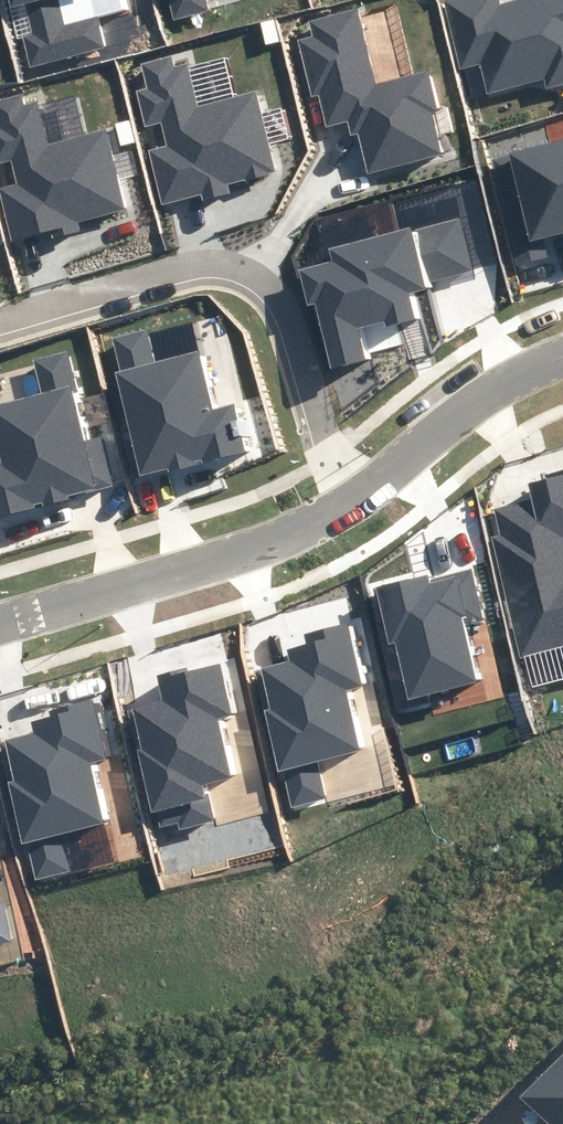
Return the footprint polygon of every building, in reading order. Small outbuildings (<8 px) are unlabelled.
[(29,67),(104,50),(97,17),(122,11),(119,0),(13,0),(15,5),(26,3),(33,35),(22,38),(29,67)] [(172,12),(206,4),(205,0),(169,0),(172,12)] [(444,2),(461,73),(481,68),(487,93),(545,78),(547,85),(562,81),(562,0),(519,0),(497,5),(496,0),(454,0),(444,2)] [(315,37),(300,41),(322,127),(353,119),(367,173),(441,154),(421,74),(378,85),(358,9),(311,21),(315,37)] [(149,152),(163,204),(197,194),(199,201),(229,193),(227,186),(276,173),(254,96),(201,110),(189,66),(175,70),(172,59),(143,67),(149,88),(138,92),(147,127),(162,123),(168,147),(149,152)] [(13,240),(47,231),(49,238),(79,229),(77,223),(125,209),(104,132),(50,147),(38,102),(24,106),(21,96),(0,102),(0,163),(11,160),(18,183),(0,188),(0,193),(13,240)] [(493,161),(516,245),(562,233),(562,142),(493,161)] [(314,303),(331,367),(365,358),(357,328),(384,321),(386,326),(418,318),(409,287),(472,270),(459,220),(413,232),(412,228),(327,251),(330,262),(299,270),(308,304),(314,303)] [(122,372),(117,373),(142,475),(170,468),(171,471),(202,463),(202,460),(242,451),(231,405),(211,409),(198,354),(155,365),(147,332),(115,340),(122,372)] [(61,354),(31,361),(40,395),(0,405),(0,457),(3,467),(0,468),(0,516),(69,499),(68,495),(111,485),(99,437),(82,441),(71,394),(61,354)] [(530,481),(534,500),(496,509),(502,534),(493,536),(520,654),(562,644),(562,473),(530,481)] [(426,577),(376,589),(389,644),(395,642),(409,698),(475,682),(460,620),(480,615),(470,575),(428,585),(426,577)] [(284,768),(293,807),(325,799),(316,759),(357,749),(344,691),(360,687),(346,625),(306,635),(308,646),(286,651),(289,662),(260,669),(270,709),(266,710),(280,769),(284,768)] [(230,714),(218,665),(189,672),(188,668),(156,675),(162,700),(134,707),(144,750),(137,751),(155,827),(178,821),(180,828),(214,820),(205,782),(229,777),(215,717),(230,714)] [(104,760),(89,700),(51,709),(54,719),(34,724),(36,733),(7,740),(17,782),(10,783),(24,842),(103,823),(89,764),(104,760)] [(11,943),(3,903),(0,904),(0,945),(11,943)] [(520,1098),(545,1123),(562,1123),(562,1056),(520,1098)]
